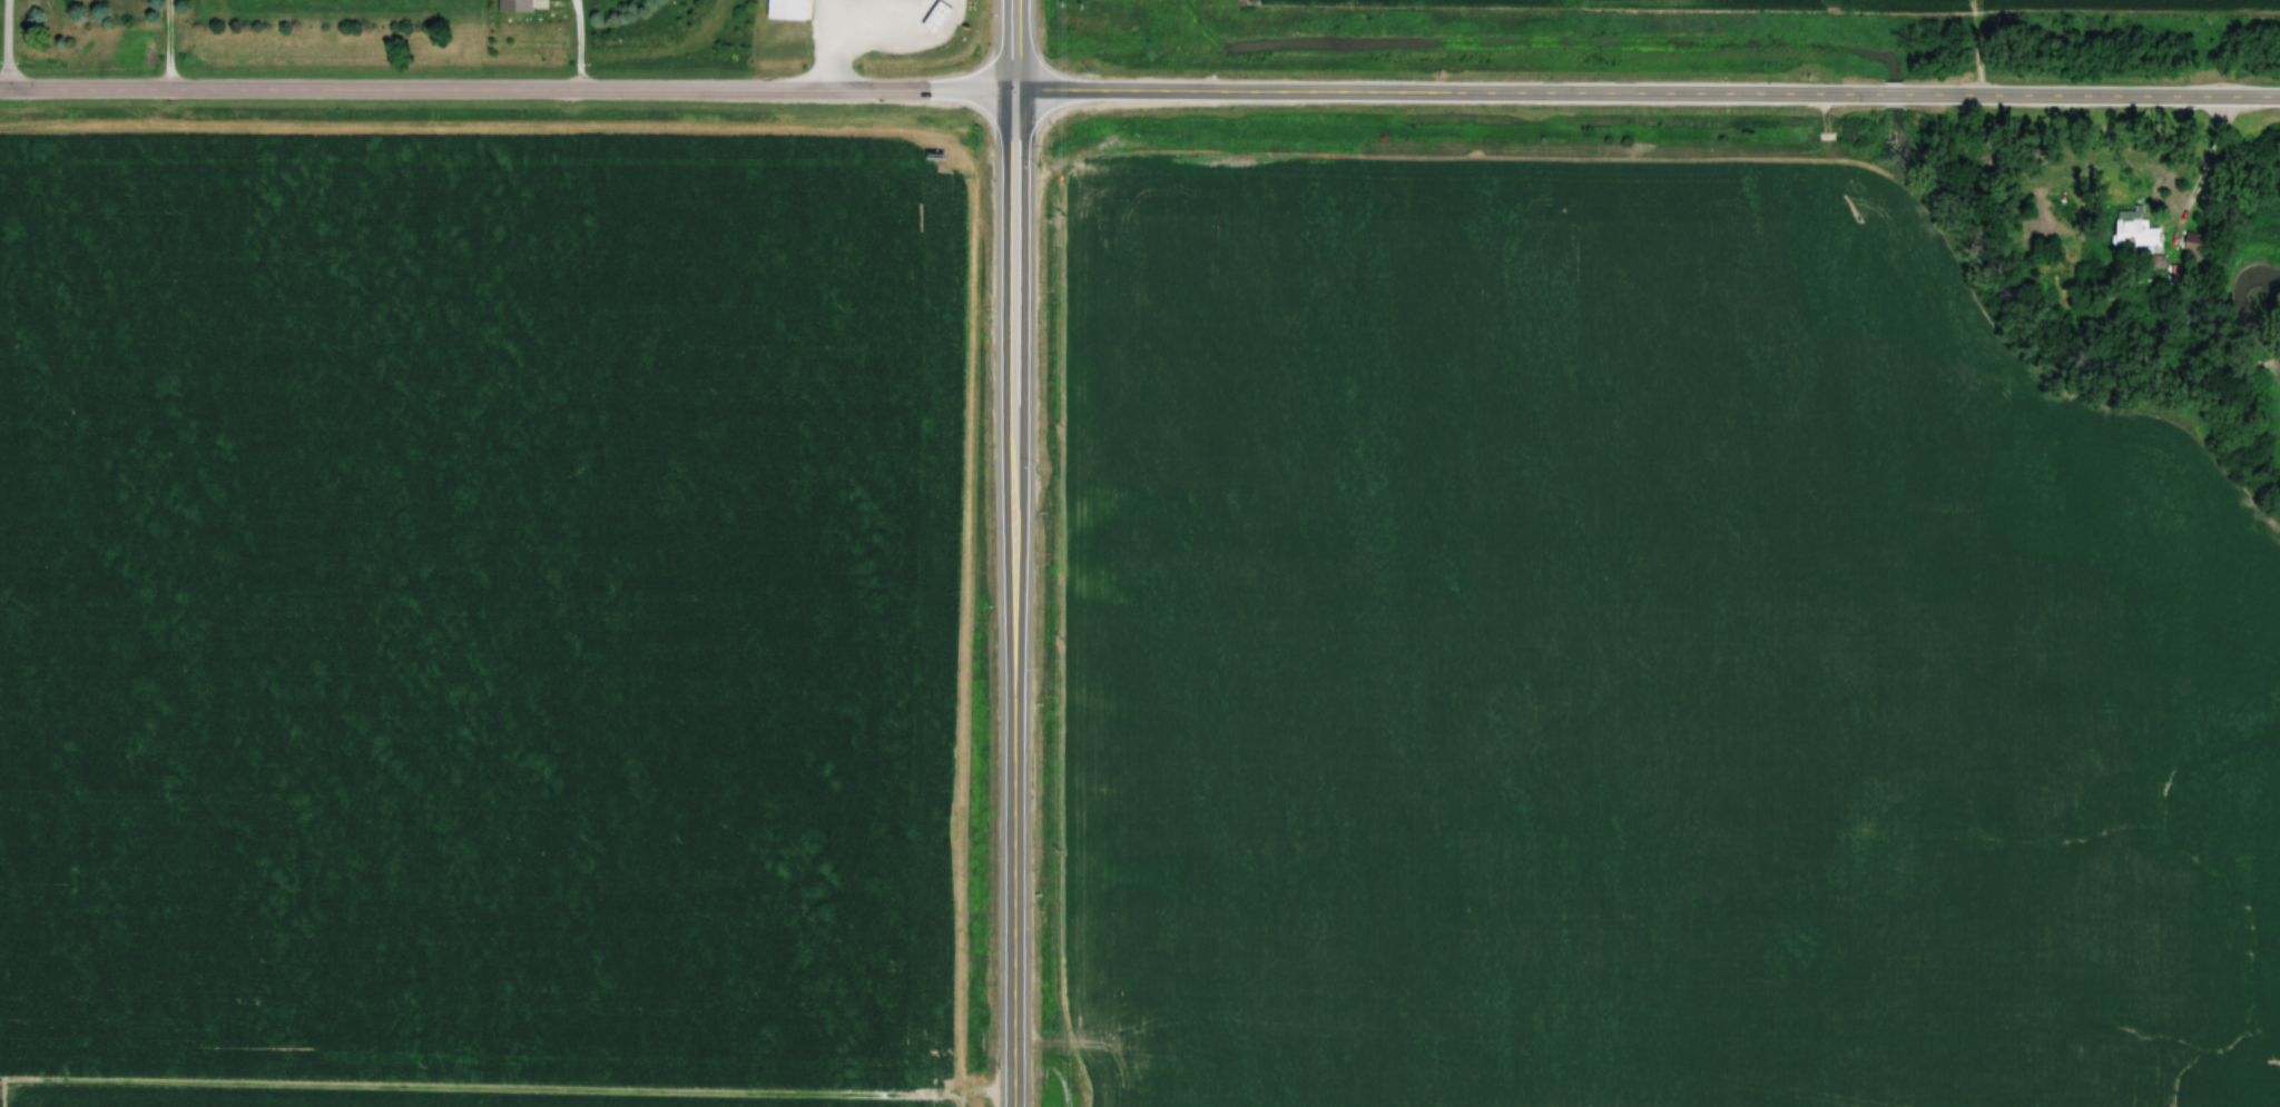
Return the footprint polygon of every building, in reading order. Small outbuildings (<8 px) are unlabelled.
[(500,14),(534,14),(534,0),(500,0),(500,14)] [(941,1),(924,26),(938,36),(955,11),(941,1)] [(2115,248),(2162,248),(2162,229),(2148,229),(2148,211),(2115,211),(2115,248)] [(2185,256),(2204,260),(2209,237),(2190,233),(2185,256)]
